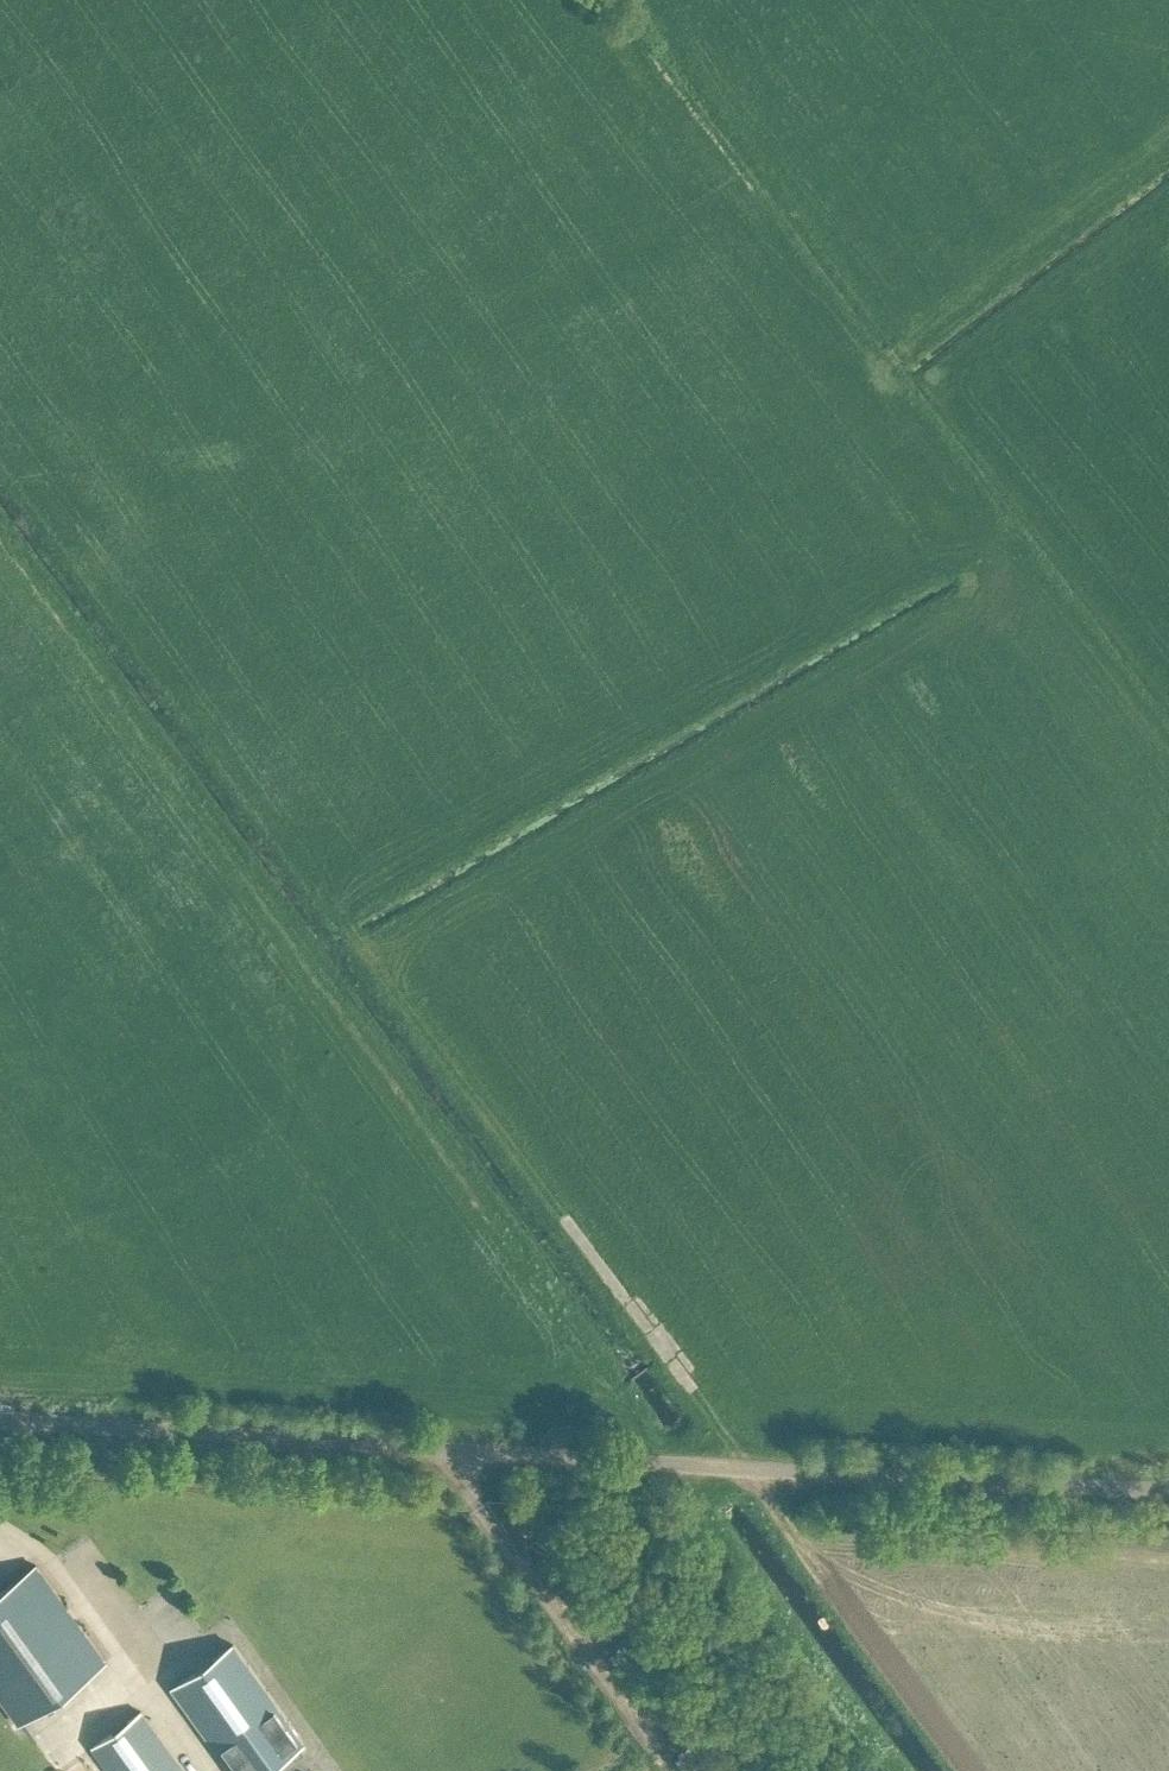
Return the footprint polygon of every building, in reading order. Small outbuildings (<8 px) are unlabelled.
[(36,1564),(0,1590),(0,1697),(18,1722),(105,1659),(36,1564)] [(170,1686),(230,1770),(256,1770),(301,1739),(231,1642),(170,1686)] [(141,1710),(92,1745),(92,1746),(57,1770),(185,1770),(141,1710)]
